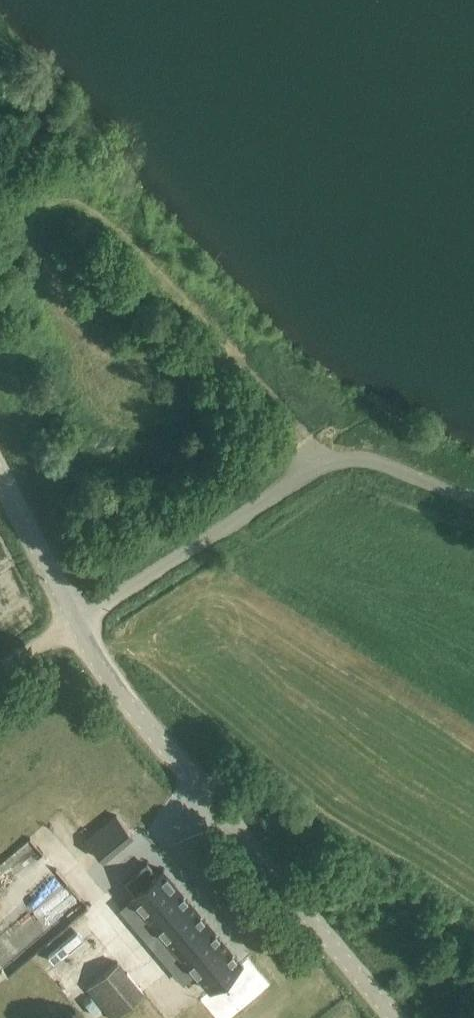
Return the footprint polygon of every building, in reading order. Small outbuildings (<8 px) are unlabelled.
[(104,859),(135,833),(118,812),(87,838),(104,859)] [(0,864),(0,915),(31,892),(54,921),(82,900),(66,878),(54,887),(46,876),(44,878),(35,866),(47,856),(34,839),(0,864)] [(212,988),(216,985),(239,965),(242,963),(164,870),(134,895),(212,988)] [(87,989),(112,1017),(113,1017),(145,991),(119,962),(87,989)]
